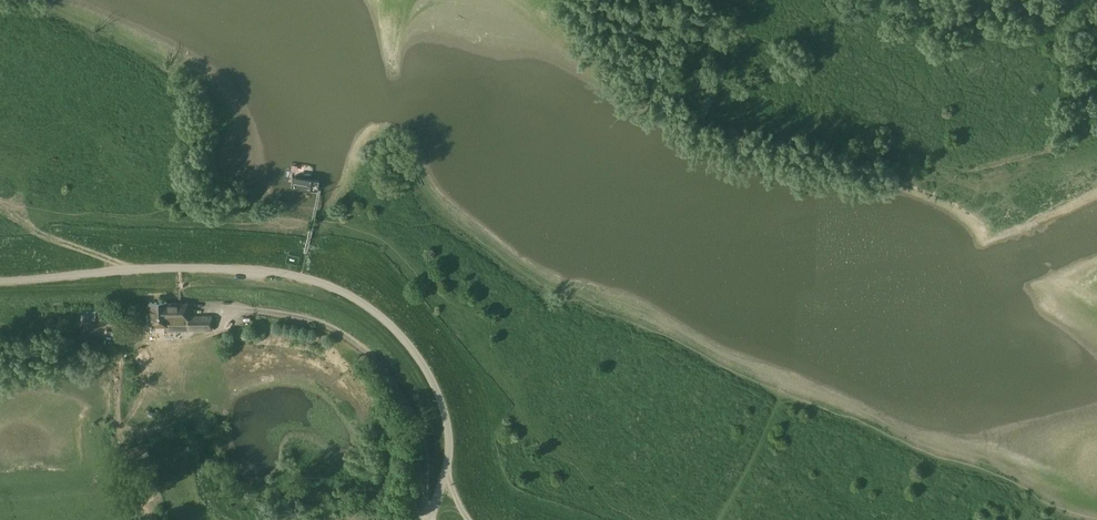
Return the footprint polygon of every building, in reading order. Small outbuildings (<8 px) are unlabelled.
[(282,181),(278,197),(316,204),(325,206),(328,190),(282,181)] [(167,301),(149,301),(149,313),(146,313),(146,323),(149,323),(149,325),(167,325),(167,330),(212,330),(211,316),(188,316),(188,303),(167,303),(167,301)]
